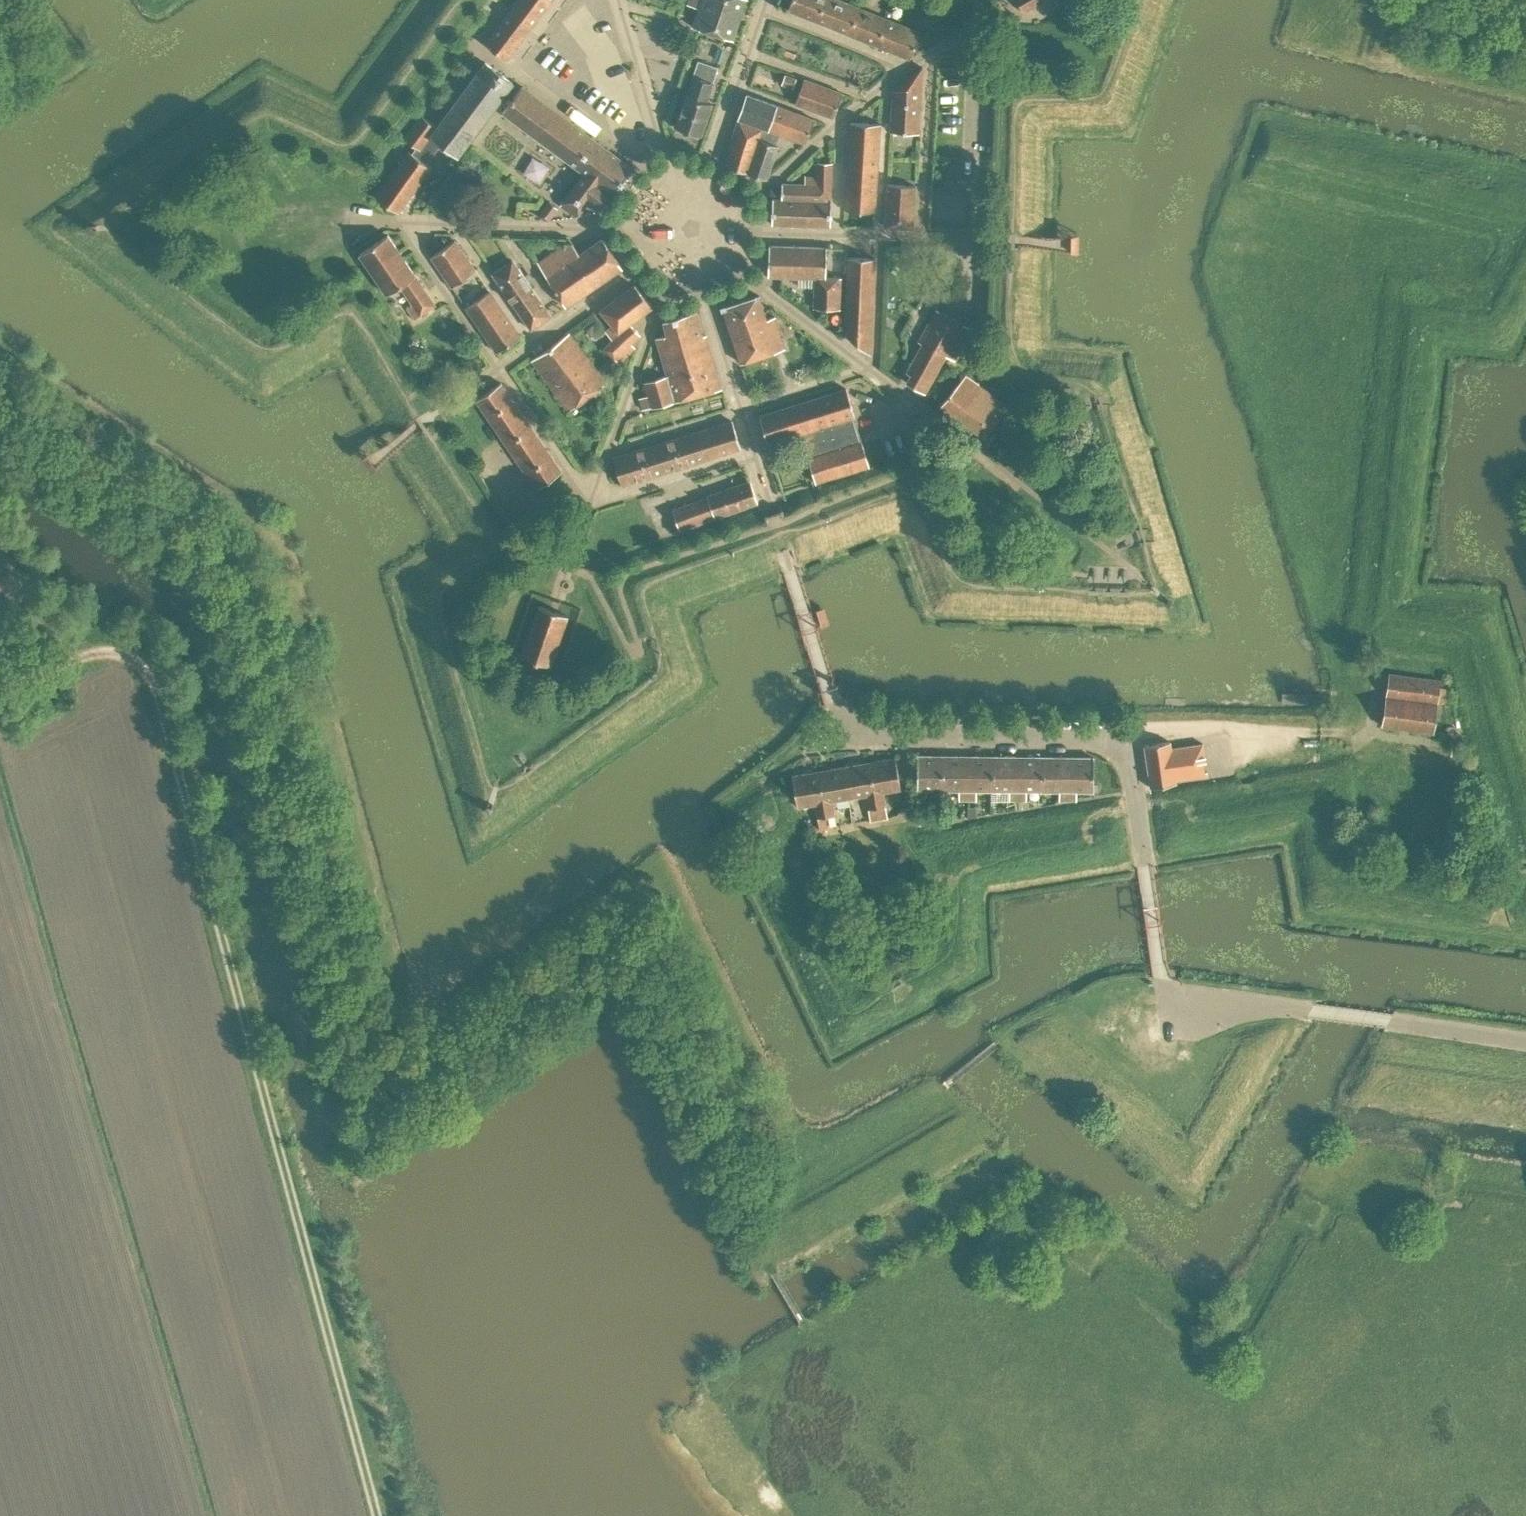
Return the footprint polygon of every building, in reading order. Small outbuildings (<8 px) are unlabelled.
[(485,44),(506,60),(552,0),(519,0),(485,44)] [(687,4),(699,8),(693,27),(733,40),(746,0),(689,0),(687,4)] [(788,10),(816,21),(824,0),(792,0),(788,10)] [(816,21),(849,34),(859,8),(840,0),(824,0),(816,21)] [(1023,12),(1045,0),(1016,0),(1023,12)] [(859,8),(849,34),(876,45),(887,19),(859,8)] [(887,19),(876,45),(910,59),(921,32),(887,19)] [(693,76),(695,76),(688,95),(687,95),(676,127),(701,135),(712,103),(706,101),(718,67),(699,60),(693,76)] [(422,116),(405,139),(417,147),(412,153),(409,151),(376,197),(399,213),(432,168),(427,164),(442,144),(458,156),(513,82),(486,62),(437,127),(422,116)] [(893,90),(891,132),(918,133),(922,67),(893,90)] [(796,79),(785,74),(782,84),(793,88),(796,79)] [(804,79),(795,103),(834,117),(842,93),(804,79)] [(584,172),(560,205),(577,217),(587,202),(599,211),(632,167),(591,137),(522,86),(503,112),(584,172)] [(763,128),(774,131),(806,143),(815,119),(747,95),(738,120),(763,128)] [(763,128),(738,120),(724,163),(747,173),(763,128)] [(848,166),(878,168),(880,124),(850,122),(848,166)] [(770,143),(774,131),(763,128),(747,173),(766,179),(778,145),(770,143)] [(831,200),(832,162),(817,162),(817,176),(805,176),(805,184),(782,183),(781,198),(773,198),(772,205),(772,224),(830,226),(831,200)] [(848,166),(845,210),(875,211),(878,168),(848,166)] [(887,184),(885,226),(912,228),(915,186),(887,184)] [(558,207),(550,201),(538,216),(548,221),(558,207)] [(1069,242),(1069,251),(1079,251),(1079,233),(1069,233),(1069,242)] [(388,235),(359,254),(387,294),(400,285),(412,303),(407,307),(415,319),(435,305),(388,235)] [(571,241),(538,263),(566,306),(622,268),(603,238),(579,254),(571,241)] [(455,240),(431,256),(452,287),(476,270),(455,240)] [(769,276),(773,276),(814,278),(814,308),(840,309),(841,278),(825,277),(826,247),(774,246),(770,250),(769,276)] [(847,258),(844,303),(843,335),(869,355),(874,259),(847,258)] [(493,273),(513,303),(531,329),(551,315),(512,260),(493,273)] [(600,310),(613,326),(606,331),(613,339),(604,348),(619,363),(635,346),(631,343),(640,334),(629,323),(653,306),(635,284),(600,310)] [(490,291),(466,307),(497,352),(520,336),(490,291)] [(759,295),(722,308),(741,363),(785,348),(775,316),(767,319),(759,295)] [(918,341),(922,343),(906,372),(911,375),(906,382),(925,393),(945,355),(954,360),(971,328),(936,309),(918,341)] [(696,311),(663,320),(667,334),(656,337),(667,375),(644,382),(652,408),(721,389),(706,335),(703,335),(696,311)] [(569,333),(532,360),(569,410),(606,383),(569,333)] [(965,375),(940,407),(956,420),(958,419),(983,437),(998,419),(1008,427),(1020,411),(1010,403),(1007,406),(965,375)] [(501,382),(476,399),(536,488),(562,471),(501,382)] [(807,459),(806,459),(814,484),(867,467),(860,443),(858,443),(850,418),(853,417),(845,390),(758,416),(766,444),(800,433),(807,459)] [(739,449),(731,421),(613,457),(621,485),(739,449)] [(369,447),(362,453),(373,467),(380,461),(375,455),(369,447)] [(491,491),(487,481),(469,492),(476,501),(491,491)] [(707,497),(672,510),(680,530),(714,517),(714,518),(758,503),(750,481),(707,496),(707,497)] [(497,500),(491,491),(476,501),(482,511),(497,500)] [(503,509),(497,500),(482,511),(488,520),(503,509)] [(509,519),(503,509),(488,520),(494,530),(509,519)] [(1166,600),(1164,602),(1169,606),(1174,601),(1168,597),(1166,600)] [(538,605),(521,656),(551,666),(568,616),(553,610),(538,605)] [(823,610),(814,613),(819,628),(828,625),(823,610)] [(1389,673),(1381,725),(1433,732),(1440,681),(1389,673)] [(1170,741),(1144,745),(1151,787),(1176,784),(1175,780),(1207,775),(1202,743),(1171,748),(1170,741)] [(917,755),(917,789),(917,799),(926,799),(926,789),(943,790),(943,756),(917,755)] [(943,790),(959,790),(959,799),(968,799),(968,756),(943,756),(943,790)] [(968,756),(968,799),(976,799),(976,790),(993,790),(993,756),(968,756)] [(993,790),(1009,790),(1009,800),(1018,800),(1018,756),(993,756),(993,790)] [(1018,756),(1018,800),(1026,800),(1026,791),(1043,791),(1043,757),(1018,756)] [(895,757),(869,762),(877,807),(885,805),(883,792),(901,789),(895,757)] [(1059,791),(1059,800),(1068,800),(1068,757),(1043,757),(1043,791),(1059,791)] [(1068,757),(1068,800),(1076,801),(1076,791),(1094,791),(1094,757),(1068,757)] [(869,762),(843,766),(849,798),(866,795),(868,808),(877,807),(869,762)] [(843,766),(818,771),(826,816),(828,816),(830,825),(836,824),(832,801),(849,798),(843,766)] [(818,771),(792,775),(797,807),(815,804),(817,817),(826,816),(818,771)] [(484,810),(492,812),(497,796),(489,794),(484,810)]
